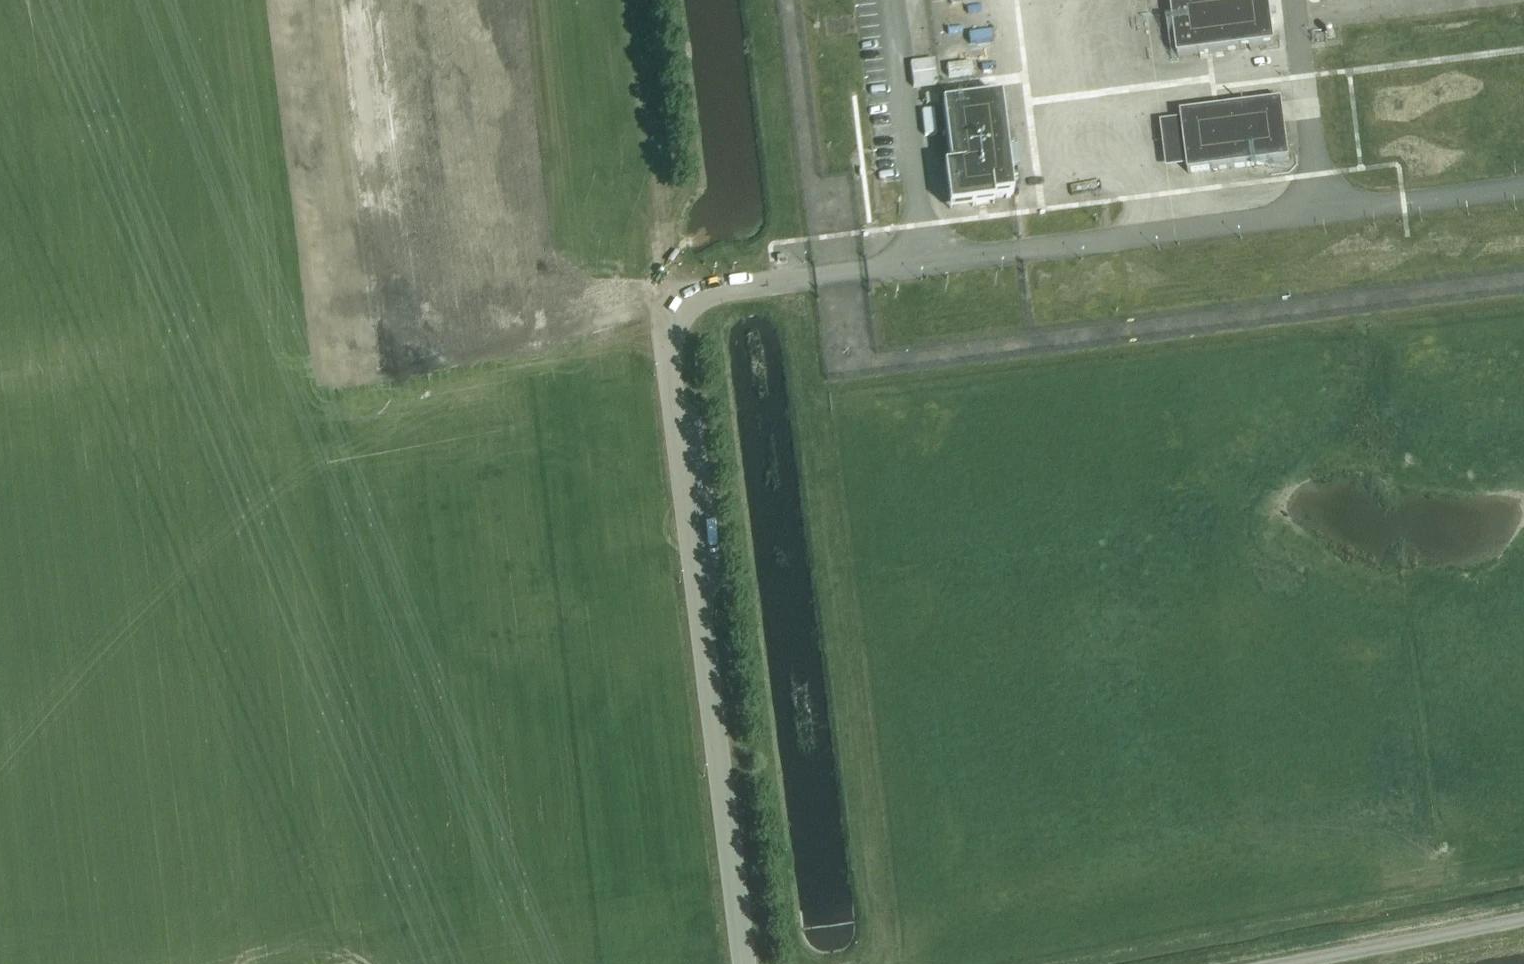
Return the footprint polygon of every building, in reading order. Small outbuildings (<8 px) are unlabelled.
[(1179,40),(1274,27),(1272,0),(1172,0),(1179,40)] [(935,62),(910,66),(916,101),(941,97),(935,62)] [(1001,98),(944,105),(952,170),(945,171),(950,211),(994,205),(993,197),(1013,195),(1001,98)] [(1282,102),(1181,114),(1182,121),(1187,161),(1188,167),(1188,173),(1290,161),(1282,102)]
